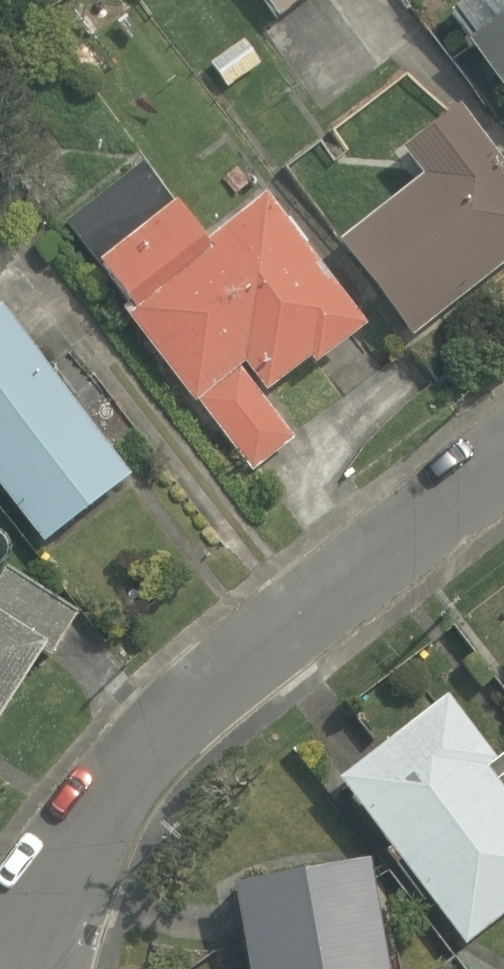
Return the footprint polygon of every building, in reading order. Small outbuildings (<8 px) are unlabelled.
[(280,16),(302,0),(268,0),(280,16)] [(456,10),(477,36),(469,42),(503,86),(503,0),(469,0),(456,10)] [(403,148),(426,175),(341,241),(415,338),(503,267),(503,159),(461,105),(403,148)] [(271,193),(209,241),(179,203),(178,205),(145,164),(68,223),(132,305),(126,310),(196,404),(200,401),(255,473),(298,438),(242,368),(247,363),(269,392),(312,359),(318,365),(371,326),(271,193)] [(46,543),(135,476),(6,306),(0,310),(0,483),(46,543)] [(0,578),(0,609),(51,641),(43,653),(53,658),(79,613),(8,565),(0,578)] [(43,653),(51,641),(0,609),(0,722),(43,653)] [(450,695),(341,779),(468,947),(503,918),(503,785),(490,767),(500,759),(450,695)] [(373,857),(237,883),(253,968),(392,968),(373,857)]
